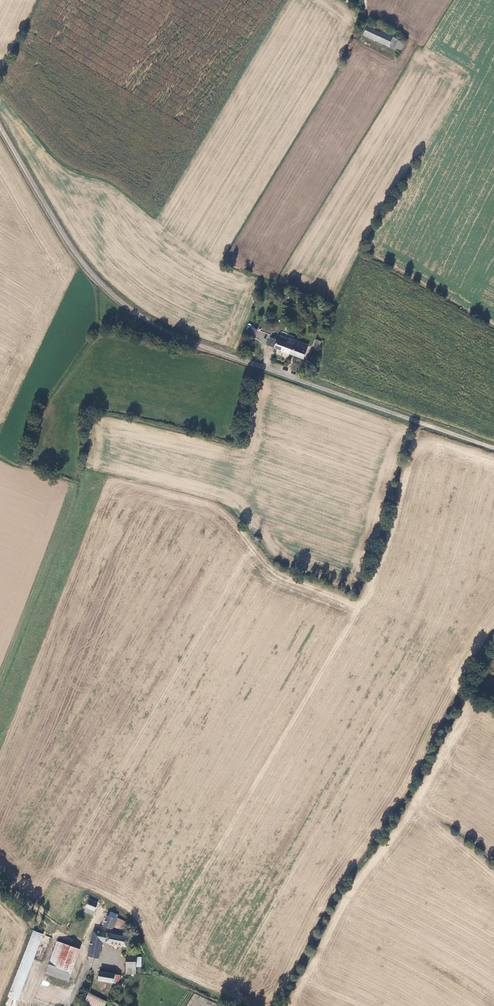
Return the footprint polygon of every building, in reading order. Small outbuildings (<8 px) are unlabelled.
[(366,28),(363,36),(401,52),(405,43),(395,39),(396,36),(381,29),(379,34),(366,28)] [(275,304),(273,311),(287,316),(290,309),(275,304)] [(244,334),(253,338),(257,329),(248,325),(244,334)] [(277,341),(285,344),(287,339),(279,336),(277,341)] [(290,355),(295,342),(287,339),(285,344),(277,341),(270,338),(267,346),(290,355)] [(302,359),(307,346),(295,342),(290,355),(302,359)] [(94,911),(96,905),(89,902),(87,908),(94,911)] [(117,919),(115,919),(108,915),(107,915),(103,926),(112,930),(113,927),(117,919)] [(124,922),(117,919),(113,927),(121,930),(124,922)] [(93,931),(88,957),(97,959),(102,942),(126,948),(128,938),(93,931)] [(43,937),(33,933),(8,997),(18,1000),(43,937)] [(69,982),(80,950),(57,942),(46,974),(69,982)] [(120,970),(126,970),(126,968),(136,968),(136,958),(136,957),(126,956),(126,951),(121,951),(120,970)] [(113,984),(114,975),(100,972),(98,981),(113,984)] [(89,994),(84,1003),(90,1005),(104,1005),(106,1002),(89,994)]
